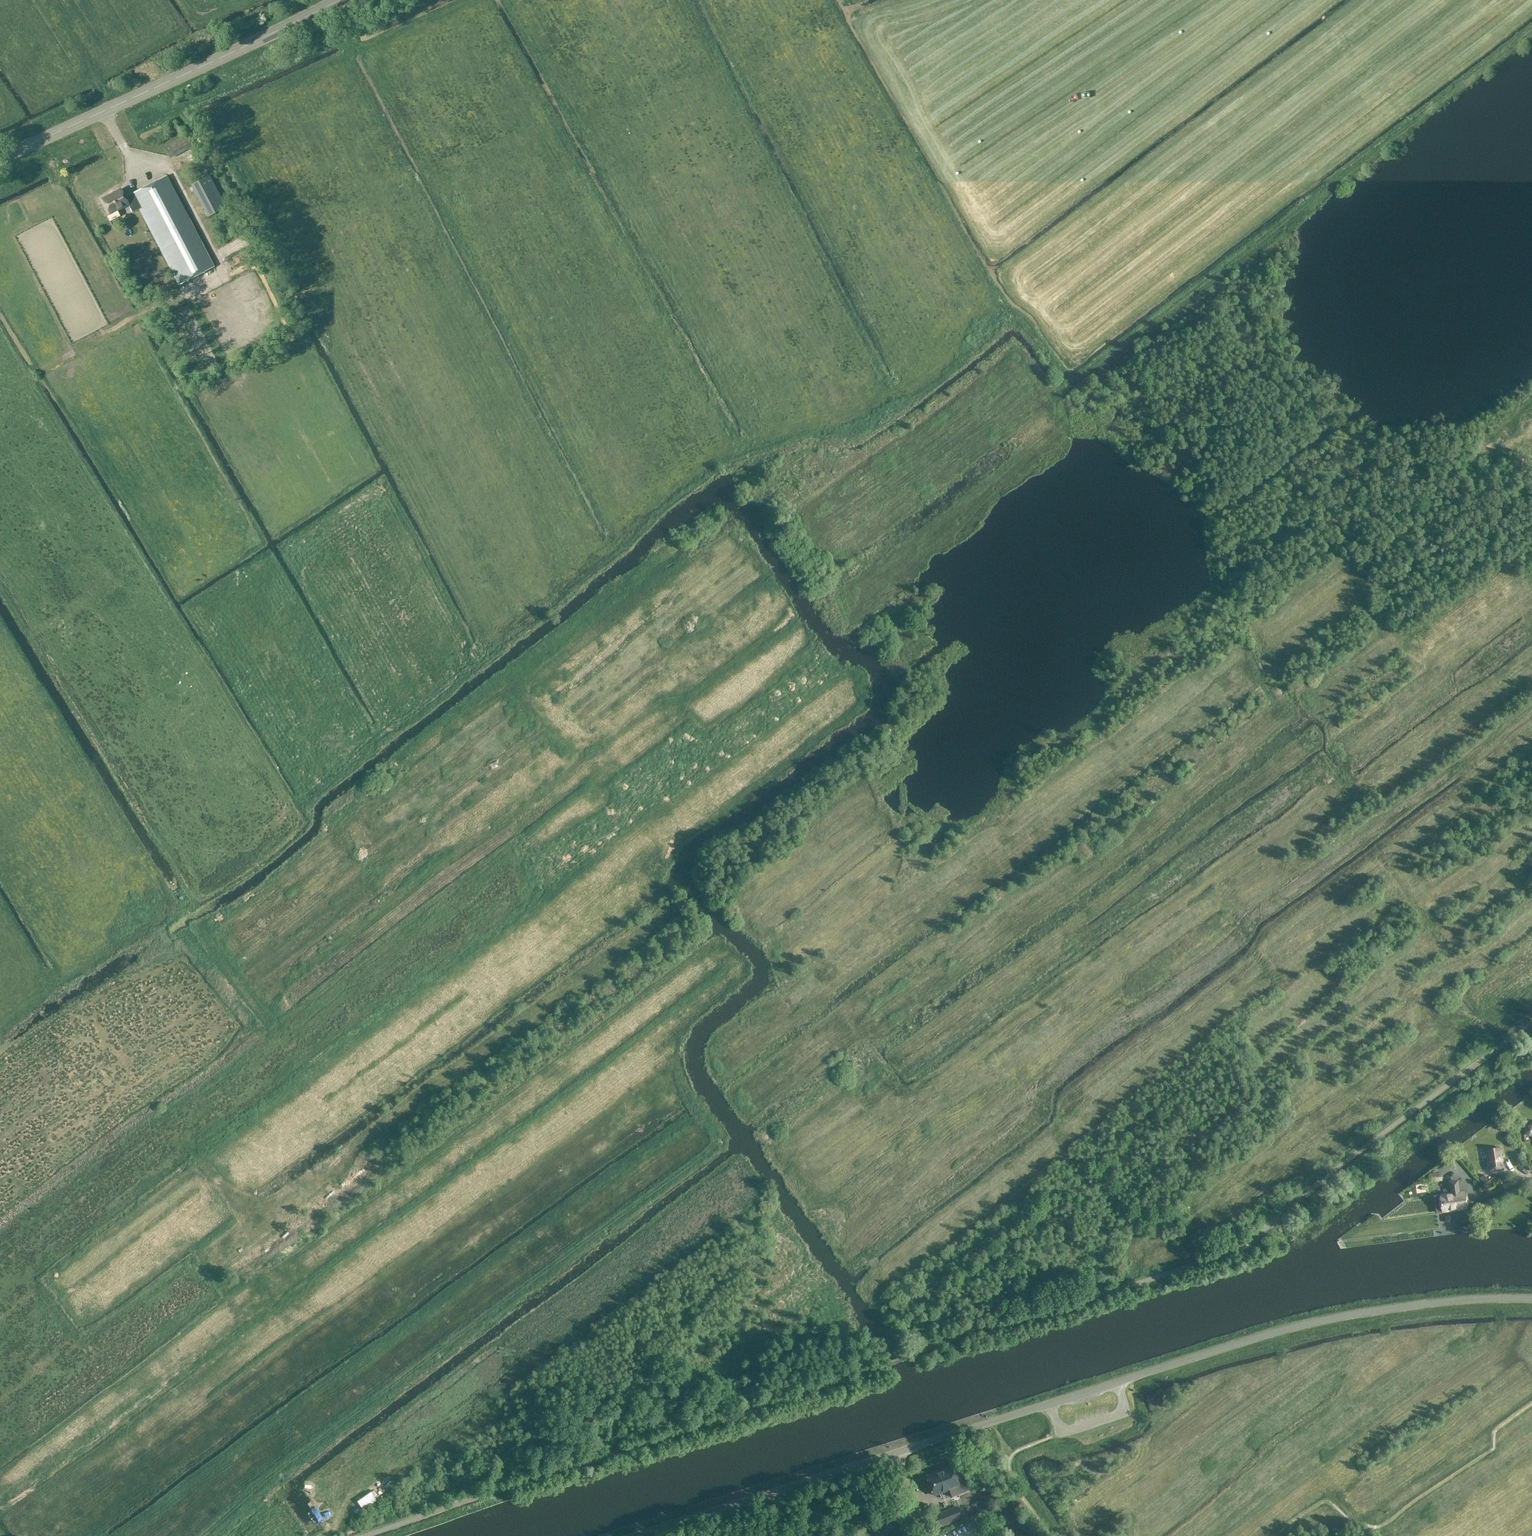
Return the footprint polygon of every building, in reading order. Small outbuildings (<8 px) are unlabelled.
[(187,137),(165,149),(169,157),(191,146),(187,137)] [(102,199),(110,214),(106,215),(109,222),(120,216),(117,211),(128,205),(132,213),(139,209),(178,285),(214,266),(166,176),(124,198),(120,190),(102,199)] [(208,177),(190,186),(207,217),(224,208),(208,177)] [(781,1116),(785,1109),(780,1106),(776,1113),(781,1116)] [(1531,1125),(1526,1126),(1523,1129),(1524,1134),(1528,1137),(1531,1136),(1531,1125)] [(1503,1170),(1500,1148),(1486,1150),(1490,1172),(1503,1170)] [(1441,1172),(1430,1173),(1431,1183),(1442,1181),(1441,1172)] [(1442,1206),(1443,1211),(1465,1208),(1463,1193),(1457,1193),(1457,1191),(1458,1191),(1456,1181),(1450,1182),(1451,1194),(1440,1196),(1441,1202),(1440,1202),(1440,1205),(1442,1205),(1441,1206),(1442,1206)] [(951,1466),(926,1476),(934,1495),(949,1489),(952,1497),(950,1492),(968,1485),(970,1490),(971,1490),(962,1466),(953,1470),(951,1466)] [(322,1484),(313,1488),(318,1499),(328,1494),(322,1484)] [(957,1507),(934,1515),(939,1527),(961,1518),(957,1507)]
